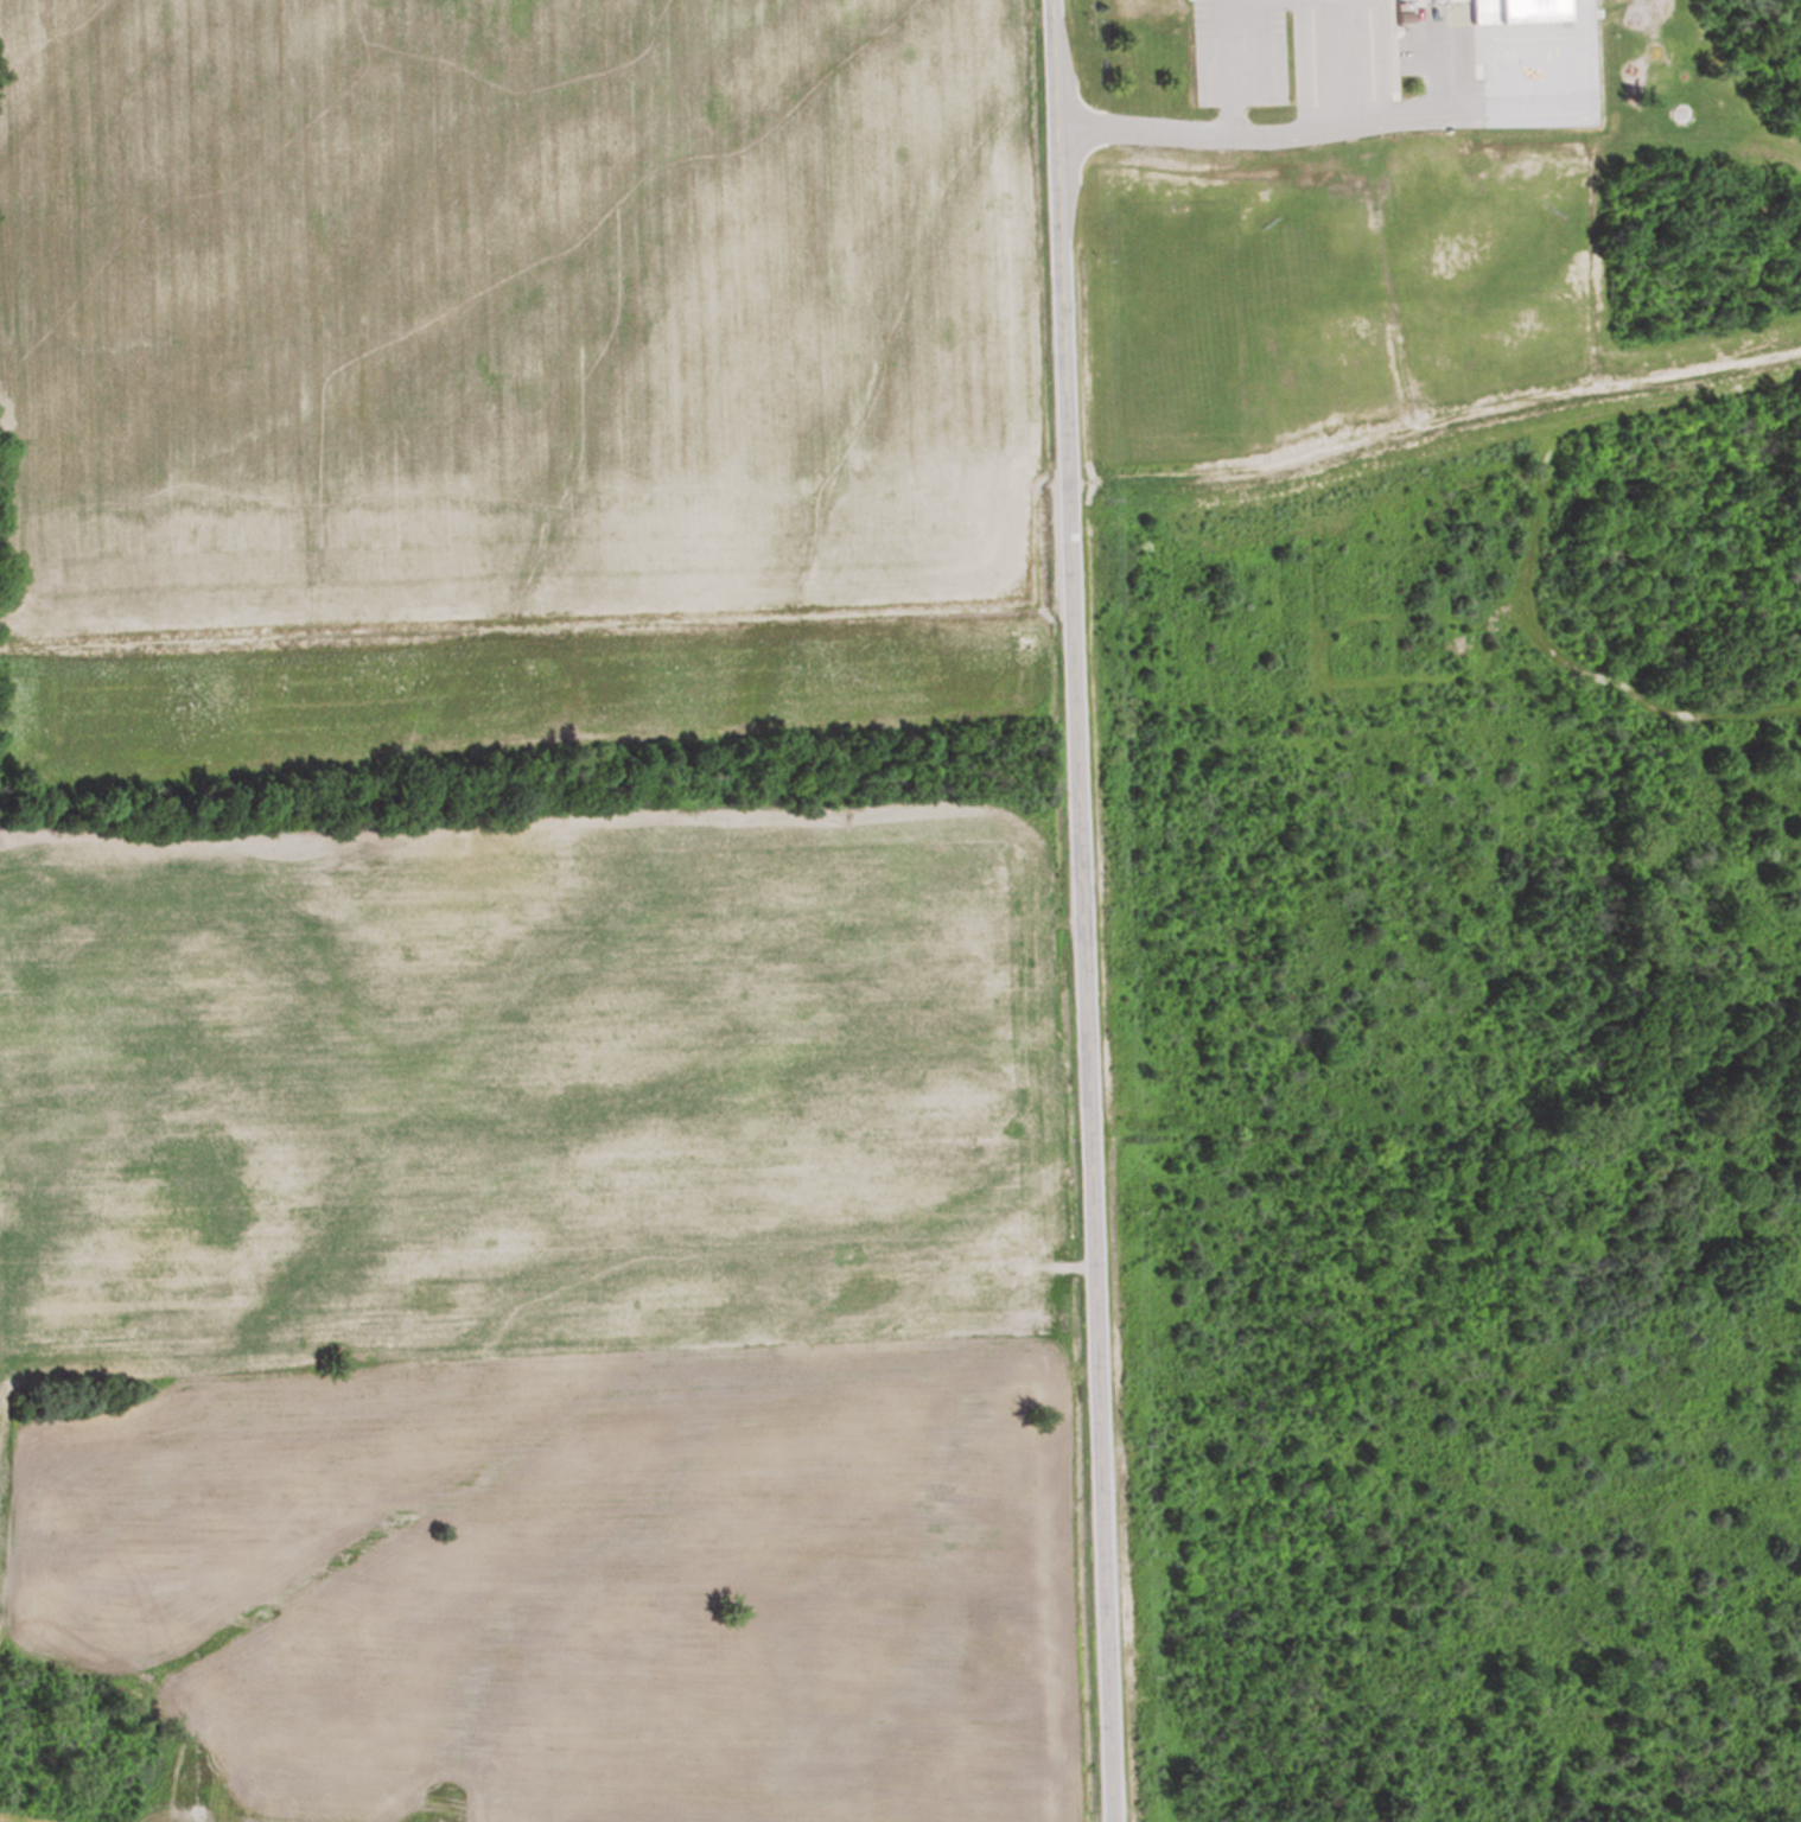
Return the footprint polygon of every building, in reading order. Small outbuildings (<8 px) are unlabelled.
[(1464,20),(1463,0),(1553,0),(1553,17),(1464,20)]
